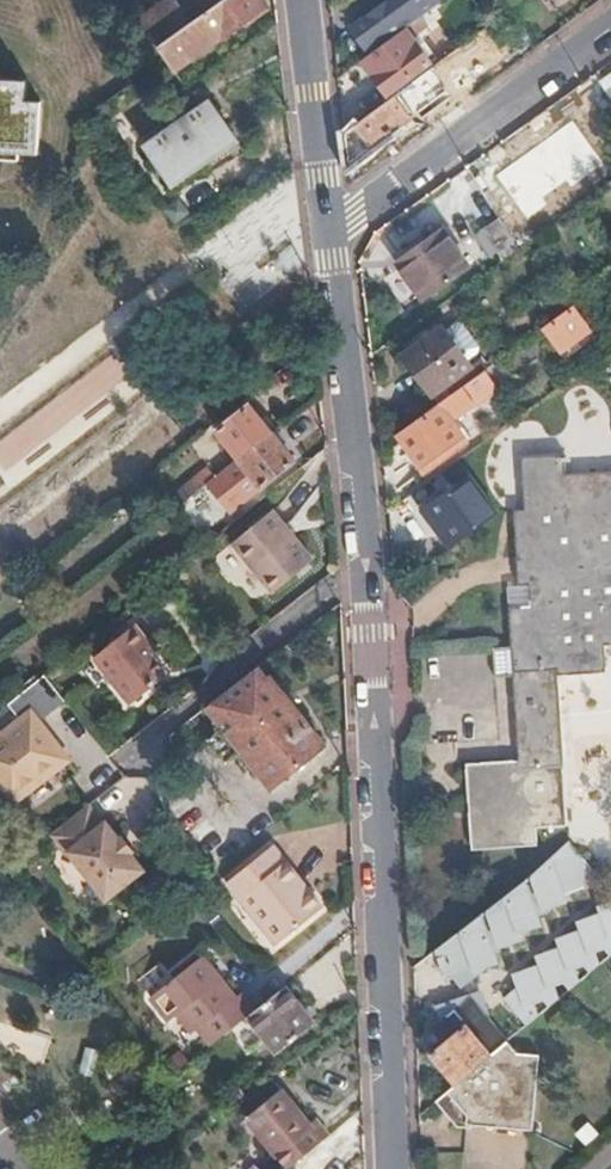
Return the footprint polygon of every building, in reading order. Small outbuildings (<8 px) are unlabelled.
[(157,47),(184,28),(164,0),(161,0),(136,19),(157,47)] [(167,66),(198,44),(202,51),(261,10),(255,0),(223,0),(184,28),(157,47),(163,57),(167,66)] [(425,10),(418,0),(393,0),(352,30),(368,52),(425,10)] [(426,29),(419,19),(359,63),(384,96),(427,65),(411,41),(426,29)] [(342,133),(346,165),(425,108),(418,100),(440,84),(430,69),(342,133)] [(35,151),(38,97),(23,96),(22,96),(23,78),(0,76),(0,149),(35,151)] [(236,140),(211,102),(145,147),(170,184),(236,140)] [(421,300),(467,267),(442,232),(396,265),(421,300)] [(587,330),(571,307),(540,329),(556,352),(587,330)] [(436,405),(472,379),(440,331),(403,358),(436,405)] [(0,439),(0,459),(6,467),(126,377),(110,356),(0,439)] [(436,405),(396,434),(423,474),(465,444),(446,418),(492,385),(482,371),(472,379),(436,405)] [(238,458),(270,431),(251,407),(218,432),(238,458)] [(293,460),(270,431),(238,458),(261,486),(293,460)] [(520,459),(523,512),(511,511),(516,586),(526,586),(528,609),(506,610),(516,762),(463,767),(468,852),(534,847),(533,829),(565,828),(555,680),(604,677),(602,650),(610,649),(610,479),(552,481),(551,456),(520,459)] [(166,502),(172,511),(180,505),(213,478),(206,469),(166,502)] [(232,480),(224,470),(213,478),(180,505),(188,516),(232,480)] [(495,513),(468,475),(420,509),(448,548),(495,513)] [(180,505),(172,511),(181,522),(188,516),(180,505)] [(271,591),(312,558),(274,508),(233,541),(271,591)] [(134,636),(141,631),(135,624),(93,659),(130,705),(166,676),(142,645),(134,636)] [(147,639),(141,631),(134,636),(142,645),(147,639)] [(130,705),(93,659),(82,668),(100,691),(105,688),(124,711),(130,705)] [(273,789),(323,749),(268,678),(266,680),(257,669),(208,707),(273,789)] [(0,734),(0,784),(14,802),(67,759),(37,720),(62,699),(43,675),(6,704),(18,719),(0,734)] [(87,803),(47,834),(65,855),(68,853),(105,900),(145,869),(130,852),(132,850),(120,835),(118,836),(104,821),(101,821),(87,803)] [(530,872),(571,920),(610,889),(610,884),(574,838),(530,872)] [(241,901),(275,944),(317,911),(269,850),(221,886),(236,904),(241,901)] [(270,948),(275,944),(241,901),(236,904),(270,948)] [(610,959),(610,902),(517,975),(523,984),(507,997),(527,1024),(610,959)] [(247,1015),(254,1010),(240,992),(232,997),(200,955),(147,996),(165,1019),(172,1014),(179,1009),(193,1028),(207,1047),(247,1015)] [(313,1024),(283,986),(254,1010),(247,1015),(276,1054),(313,1024)] [(495,1055),(505,1046),(511,1042),(472,994),(456,1008),(495,1055)] [(433,1053),(459,1085),(495,1055),(456,1008),(434,1027),(446,1042),(433,1053)] [(179,1009),(172,1014),(186,1032),(193,1028),(179,1009)] [(459,1085),(436,1105),(455,1128),(532,1135),(537,1060),(517,1058),(515,1058),(505,1046),(495,1055),(459,1085)] [(238,1129),(248,1121),(286,1168),(291,1168),(328,1139),(315,1122),(309,1127),(283,1093),(272,1080),(227,1116),(238,1129)]
